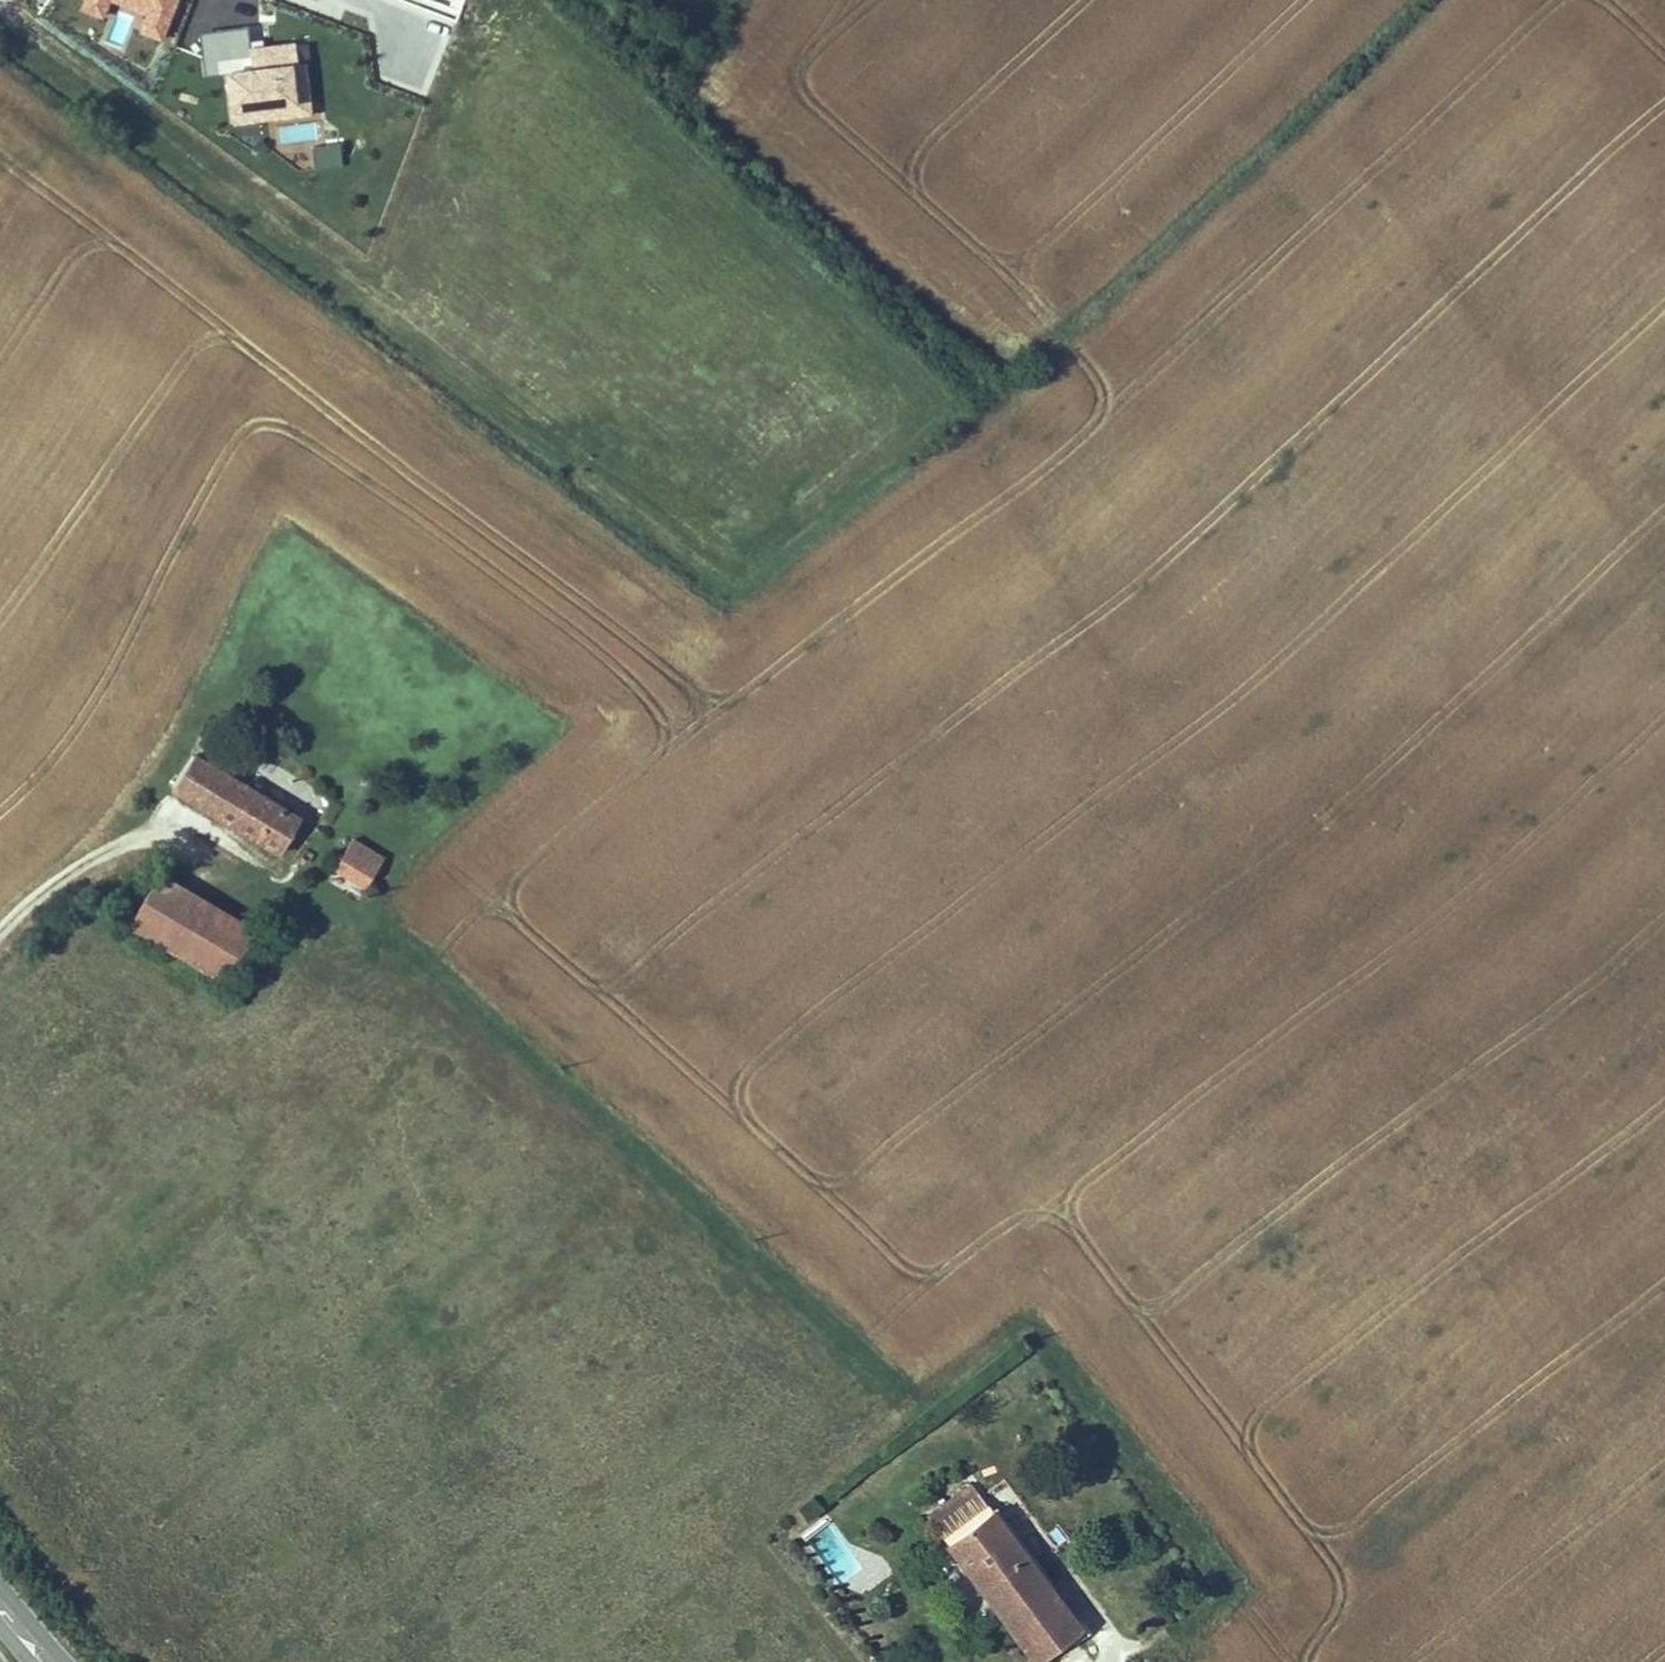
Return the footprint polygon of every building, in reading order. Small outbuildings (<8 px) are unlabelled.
[(192,752),(169,789),(275,856),(299,819),(192,752)] [(351,838),(333,868),(365,888),(383,858),(351,838)] [(157,872),(127,924),(222,979),(252,926),(157,872)] [(921,1515),(1000,1620),(1049,1583),(970,1478),(921,1515)] [(805,1542),(838,1573),(855,1555),(822,1524),(805,1542)] [(1000,1620),(1032,1661),(1038,1661),(1083,1628),(1049,1583),(1000,1620)]
